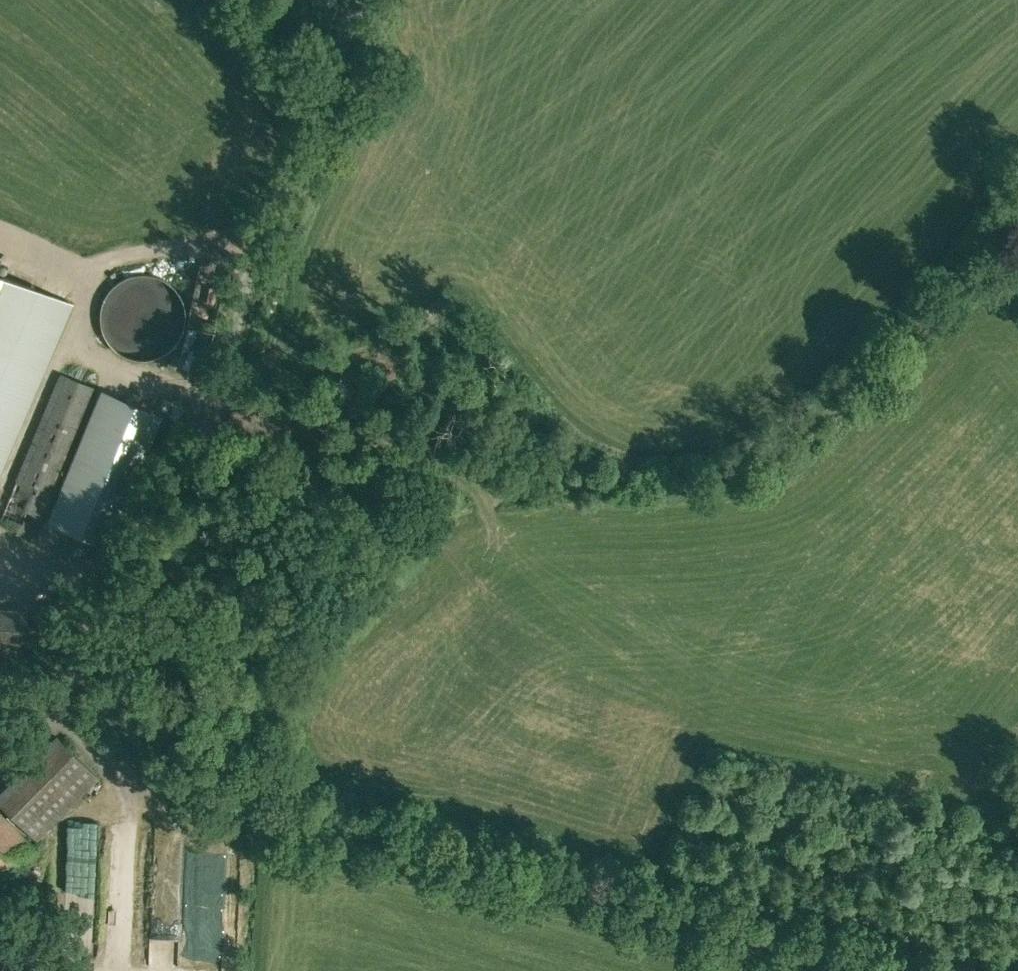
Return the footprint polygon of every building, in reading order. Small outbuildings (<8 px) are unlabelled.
[(0,274),(0,469),(71,303),(0,274)] [(100,317),(100,319),(100,324),(102,330),(105,336),(108,342),(112,347),(118,352),(123,355),(126,356),(129,358),(136,359),(143,360),(149,359),(152,359),(156,358),(162,355),(168,352),(173,347),(177,342),(181,336),(183,330),(185,324),(186,317),(185,310),(183,304),(181,298),(177,292),(173,287),(168,282),(162,279),(156,276),(149,275),(143,274),(136,275),(129,276),(123,279),(118,282),(112,287),(108,292),(105,298),(102,304),(100,310),(100,317)] [(60,375),(0,520),(0,522),(36,537),(96,389),(60,375)] [(159,413),(102,391),(49,523),(106,545),(159,413)] [(0,610),(0,668),(22,669),(25,612),(0,610)] [(12,728),(0,720),(0,745),(12,728)] [(28,880),(17,868),(37,847),(0,812),(0,907),(28,880)] [(90,821),(77,825),(81,841),(95,837),(90,821)] [(163,829),(163,852),(188,852),(188,830),(163,829)] [(162,913),(163,964),(182,964),(182,913),(162,913)]
